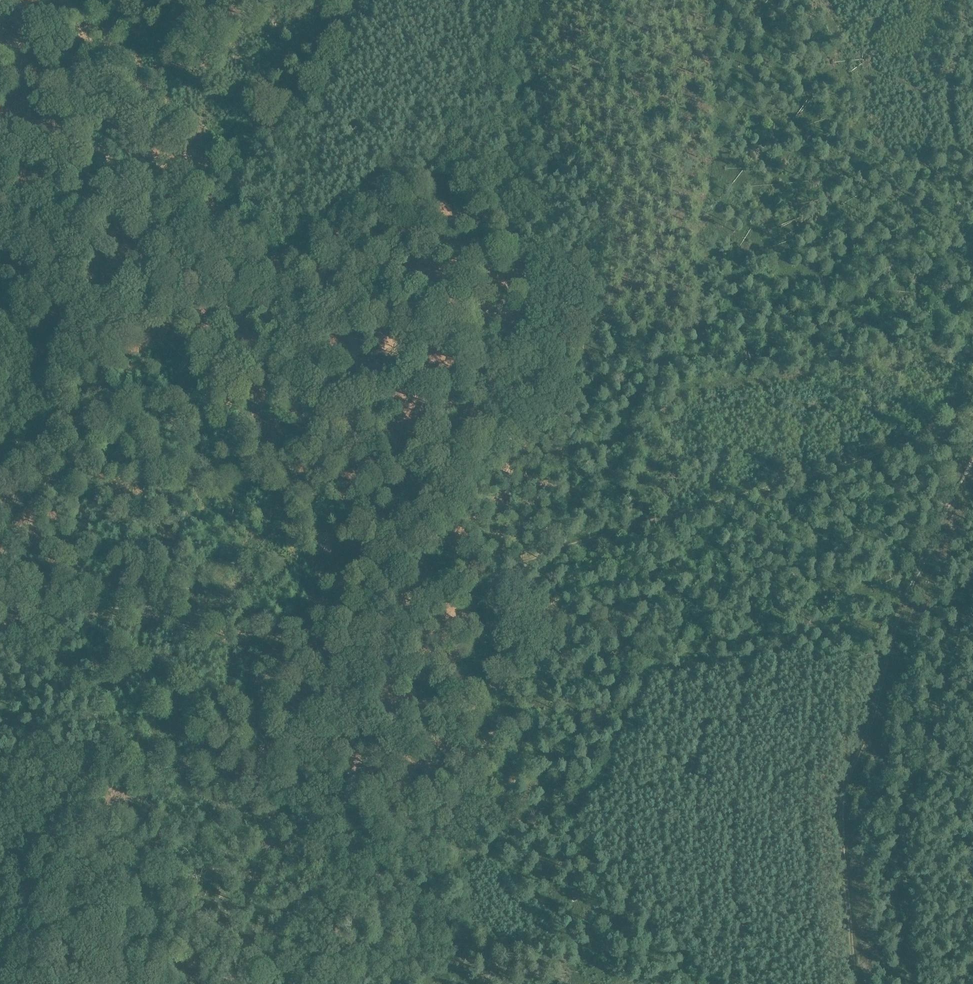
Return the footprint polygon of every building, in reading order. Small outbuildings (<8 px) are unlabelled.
[(288,441),(287,431),(275,432),(277,442),(288,441)] [(411,674),(417,692),(423,690),(417,672),(411,674)]
